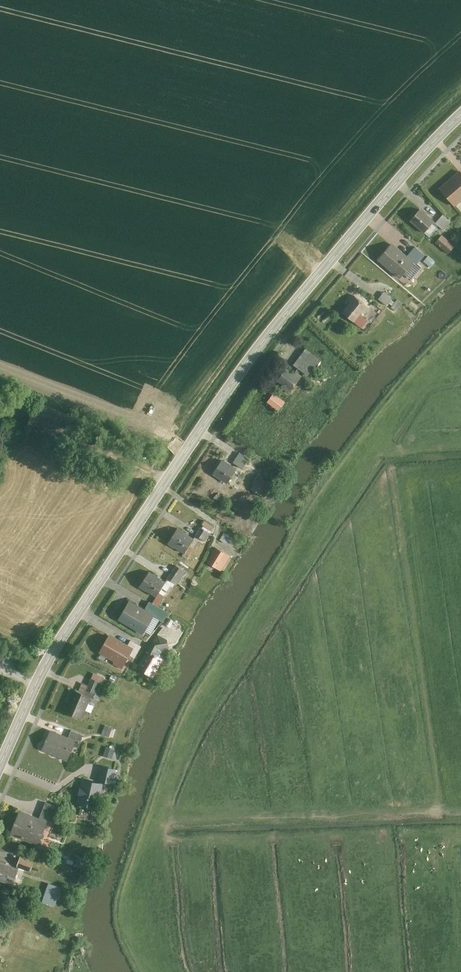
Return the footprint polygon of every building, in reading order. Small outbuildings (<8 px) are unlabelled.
[(441,187),(457,205),(460,202),(460,170),(441,187)] [(437,220),(423,208),(413,219),(428,231),(437,220)] [(446,229),(453,220),(445,213),(438,221),(446,229)] [(301,231),(308,237),(319,224),(311,218),(301,231)] [(444,233),(437,241),(451,253),(458,245),(444,233)] [(415,260),(394,242),(380,258),(401,276),(415,260)] [(386,290),(381,297),(390,304),(395,297),(386,290)] [(372,305),(355,293),(350,299),(352,301),(344,311),(356,320),(362,311),(366,313),(372,305)] [(399,310),(404,301),(399,298),(393,306),(399,310)] [(319,359),(306,349),(294,365),(299,369),(305,374),(307,375),(319,359)] [(291,393),(305,374),(299,369),(296,372),(289,366),(279,379),(285,384),(283,386),(291,393)] [(282,410),(289,400),(276,391),(269,401),(282,410)] [(240,451),(235,462),(246,467),(250,455),(240,451)] [(241,468),(225,458),(216,474),(231,483),(241,468)] [(260,491),(265,492),(268,482),(263,481),(260,491)] [(197,533),(207,540),(213,532),(203,525),(197,533)] [(197,536),(180,527),(172,541),(188,551),(197,536)] [(226,531),(222,538),(233,545),(238,537),(226,531)] [(233,555),(216,546),(209,560),(226,569),(233,555)] [(169,580),(153,571),(144,585),(161,595),(169,580)] [(157,613),(133,599),(121,619),(146,633),(157,613)] [(136,646),(112,633),(102,652),(117,660),(116,663),(125,668),(136,646)] [(154,649),(150,647),(140,669),(158,677),(172,645),(158,639),(154,649)] [(94,695),(77,688),(67,710),(85,717),(94,695)] [(106,723),(103,734),(114,738),(118,727),(106,723)] [(71,759),(79,740),(53,729),(45,748),(71,759)] [(109,744),(105,753),(112,755),(115,746),(109,744)] [(109,783),(84,778),(79,803),(103,808),(109,783)] [(50,819),(22,809),(12,835),(41,845),(50,819)] [(0,859),(0,860),(0,879),(15,885),(21,867),(0,859)] [(46,901),(57,904),(61,885),(50,883),(46,901)]
